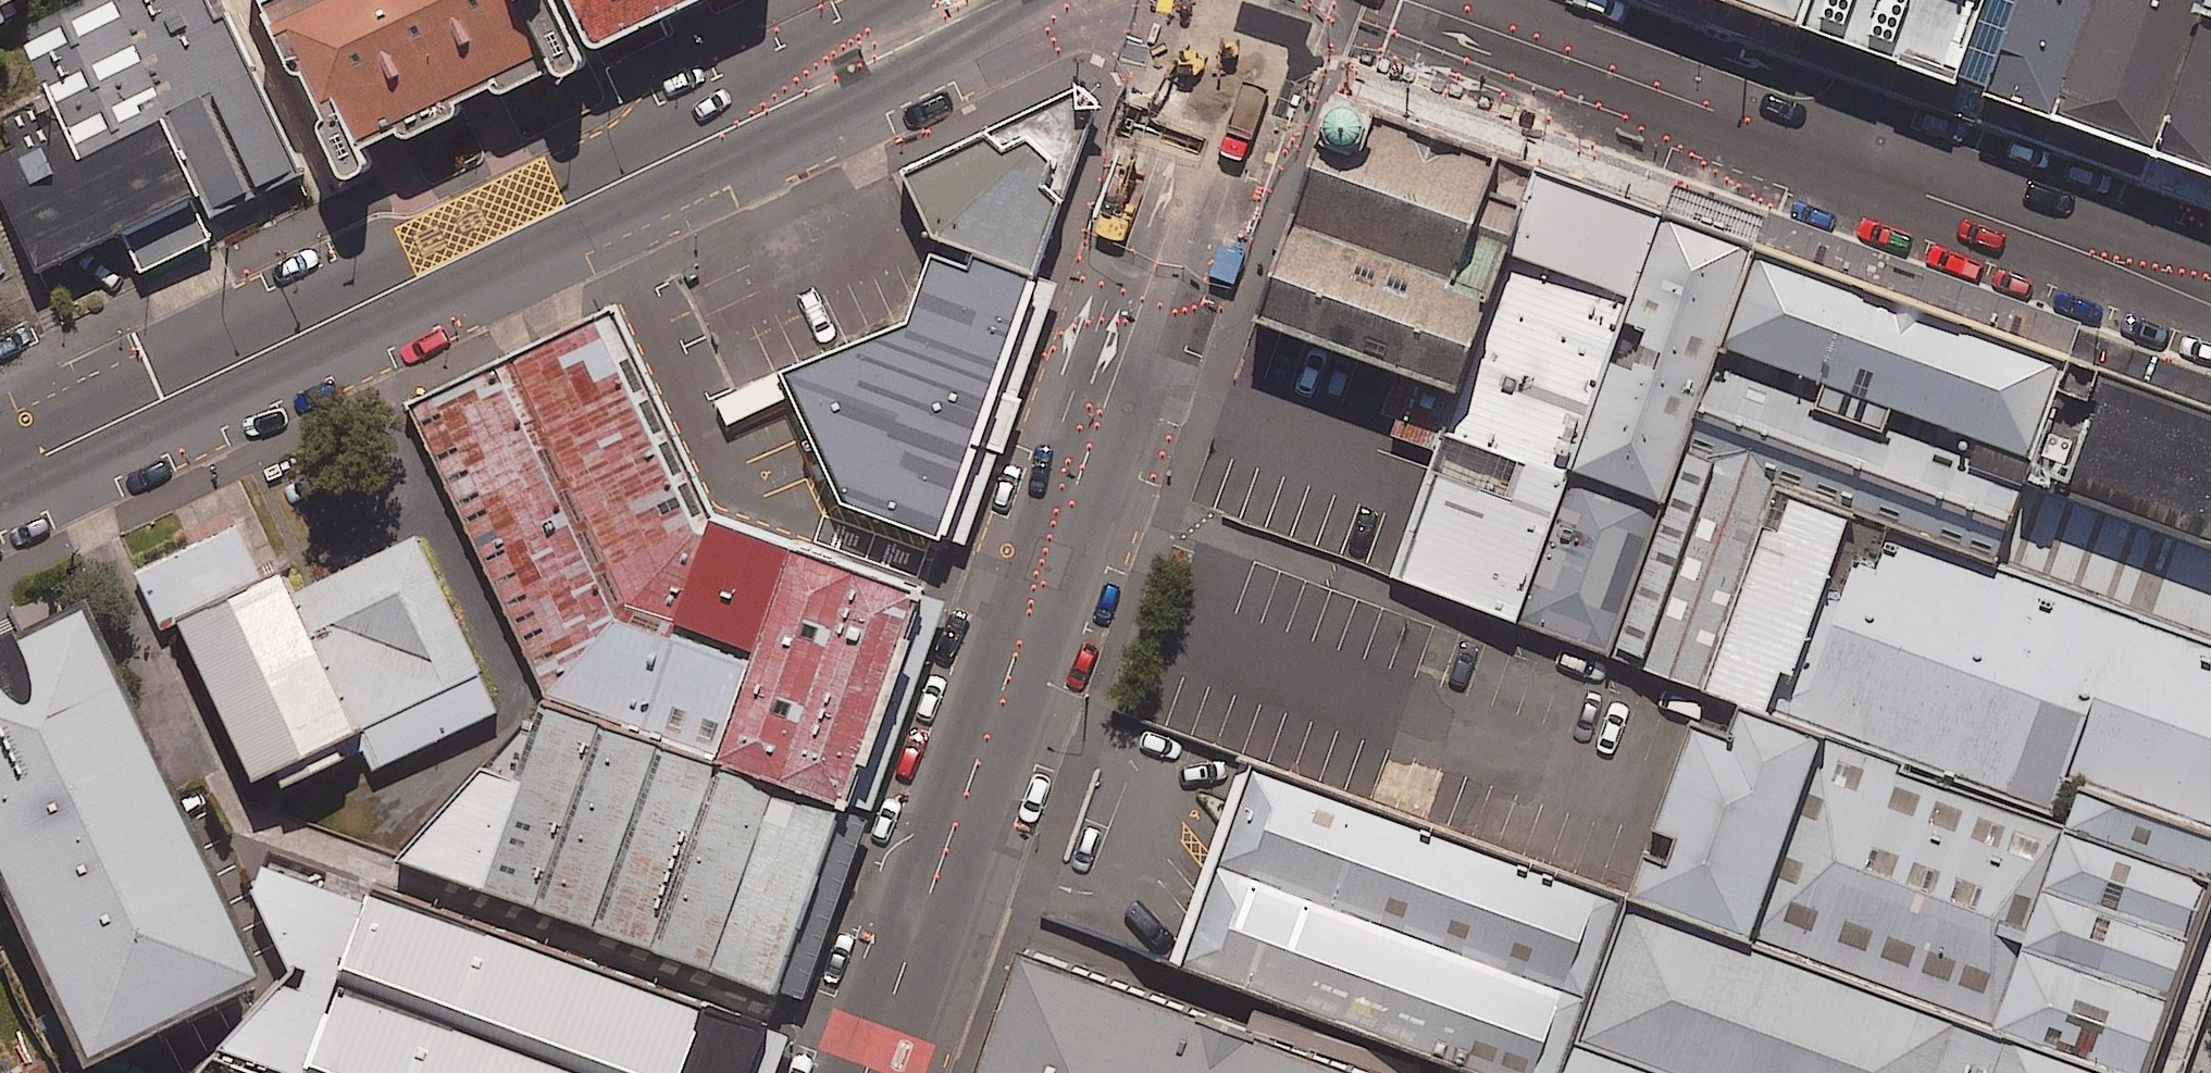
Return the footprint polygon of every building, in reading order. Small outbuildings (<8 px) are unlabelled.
[(20,0),(0,0),(0,27),(12,21),(5,7),(20,0)] [(198,105),(148,0),(79,0),(53,12),(116,144),(198,105)] [(345,112),(325,121),(351,175),(399,153),(385,124),(554,43),(570,76),(615,54),(589,0),(291,0),(345,112)] [(615,54),(729,0),(589,0),(615,54)] [(1707,4),(1800,37),(1813,0),(1708,0),(1707,4)] [(1800,37),(1822,46),(1886,68),(1971,99),(2071,134),(2164,167),(2210,184),(2210,0),(1813,0),(1800,37)] [(1535,166),(1350,101),(1268,329),(1453,395),(1535,166)] [(116,144),(29,184),(76,284),(245,205),(198,105),(116,144)] [(1070,200),(992,129),(911,167),(945,240),(1042,275),(1070,200)] [(1582,459),(1670,213),(1561,176),(1420,567),(1530,606),(1575,480),(1582,459)] [(1733,345),(1768,248),(1670,213),(1582,459),(1680,494),(1702,432),(1706,422),(1733,345)] [(853,499),(949,533),(1042,275),(945,240),(915,324),(798,377),(853,499)] [(2065,463),(2099,367),(1768,248),(1733,345),(2065,463)] [(437,398),(567,671),(624,596),(771,649),(813,533),(627,308),(437,398)] [(2065,463),(1733,345),(1706,422),(2037,540),(2065,463)] [(2210,613),(2210,406),(2099,367),(2037,540),(2033,550),(2210,613)] [(1626,645),(1715,677),(1792,464),(1702,432),(1680,494),(1672,514),(1626,641),(1626,645)] [(421,445),(282,509),(396,754),(535,689),(421,445)] [(1792,464),(1715,677),(1805,709),(1882,496),(1792,464)] [(1575,480),(1530,606),(1626,641),(1672,514),(1575,480)] [(2210,854),(2210,613),(2033,550),(1882,496),(1805,709),(1833,719),(2093,811),(2210,854)] [(378,715),(282,509),(177,557),(273,763),(378,715)] [(737,745),(861,789),(937,576),(813,533),(771,649),(737,745)] [(589,692),(737,745),(771,649),(624,596),(589,692)] [(97,608),(0,653),(0,838),(99,1051),(267,973),(97,608)] [(1715,677),(1638,892),(1755,934),(1833,719),(1805,709),(1715,677)] [(345,803),(794,977),(861,789),(737,745),(589,692),(571,686),(541,770),(482,749),(459,739),(345,803)] [(2093,811),(1833,719),(1755,934),(2017,1028),(2093,811)] [(1638,892),(1265,759),(1195,954),(1530,1072),(1573,1072),(1590,1030),(1638,892)] [(2093,811),(2017,1028),(2142,1072),(2210,881),(2210,854),(2093,811)] [(366,1072),(754,1072),(778,1007),(388,867),(320,1056),(366,1072)] [(2017,1028),(1755,934),(1638,892),(1590,1030),(1712,1072),(2001,1072),(2017,1028)] [(1044,943),(998,1072),(1407,1072),(1044,943)] [(2142,1072),(2017,1028),(2001,1072),(2142,1072)] [(1590,1030),(1573,1072),(1712,1072),(1590,1030)]
